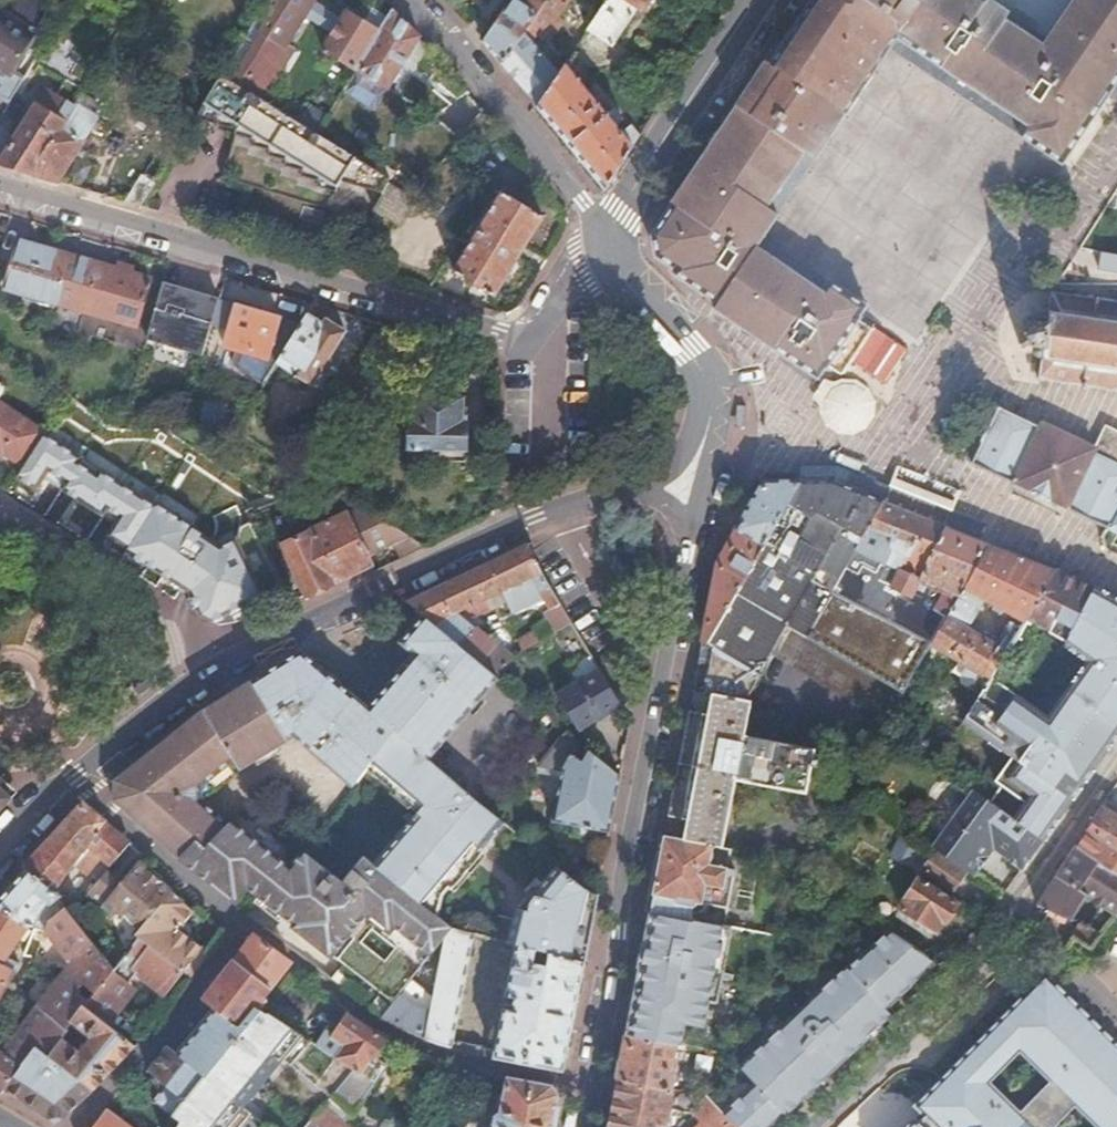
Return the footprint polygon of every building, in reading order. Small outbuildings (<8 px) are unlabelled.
[(482,42),(500,65),(544,0),(507,0),(504,5),(482,42)] [(500,65),(535,106),(555,77),(534,52),(568,0),(544,0),(500,65)] [(586,31),(610,47),(633,11),(638,14),(646,0),(606,0),(586,31)] [(767,202),(782,180),(817,127),(843,88),(879,35),(883,29),(897,37),(921,0),(807,0),(780,43),(774,40),(698,158),(767,202)] [(897,37),(905,42),(912,47),(944,0),(921,0),(897,37)] [(912,47),(915,49),(939,65),(948,71),(984,94),(1031,24),(1018,16),(994,0),(944,0),(912,47)] [(1000,105),(1003,107),(1023,120),(1015,132),(1026,139),(1037,147),(1059,161),(1060,159),(1079,133),(1100,103),(1108,90),(1116,77),(1116,0),(1071,0),(1070,1),(1055,24),(1047,35),(1043,42),(1000,105)] [(418,34),(390,7),(375,31),(352,67),(384,88),(418,34)] [(352,67),(375,31),(344,12),(320,50),(351,69),(352,67)] [(10,102),(23,80),(9,72),(30,37),(0,18),(0,96),(10,102)] [(1047,35),(1031,24),(984,94),(1000,105),(1023,71),(1047,35)] [(555,77),(535,106),(555,130),(564,141),(584,164),(603,187),(631,144),(563,64),(555,77)] [(220,73),(192,118),(231,130),(216,179),(357,219),(364,207),(380,181),(383,177),(313,132),(252,93),(220,73)] [(0,164),(0,165),(29,174),(78,94),(81,90),(81,89),(66,79),(57,94),(47,87),(36,105),(0,164)] [(78,94),(29,174),(57,182),(95,120),(88,115),(95,104),(78,94)] [(698,158),(687,175),(747,214),(756,220),(767,202),(698,158)] [(142,170),(121,201),(138,205),(155,177),(142,170)] [(670,205),(650,233),(658,253),(679,267),(677,270),(700,286),(723,301),(762,243),(747,233),(756,220),(721,197),(687,175),(667,203),(670,205)] [(411,200),(380,181),(364,207),(394,226),(411,200)] [(498,188),(451,269),(491,293),(539,211),(498,188)] [(18,242),(4,287),(130,324),(145,277),(18,242)] [(762,243),(723,301),(719,306),(729,313),(736,318),(780,255),(771,249),(762,243)] [(786,258),(780,255),(736,318),(777,345),(802,363),(822,376),(830,362),(841,372),(858,347),(873,324),(862,317),(866,312),(845,297),(826,285),(786,258)] [(228,298),(171,282),(150,335),(150,336),(207,350),(228,298)] [(1114,303),(1114,305),(1098,302),(1099,299),(1091,298),(1091,300),(1088,300),(1088,301),(1074,299),(1075,296),(1068,295),(1068,298),(1054,296),(1055,292),(1050,292),(1049,296),(1045,296),(1044,303),(1046,303),(1043,324),(1033,323),(1022,322),(1021,336),(1020,350),(1029,352),(1036,353),(1032,374),(1029,374),(1028,381),(1036,382),(1037,379),(1052,381),(1051,384),(1058,386),(1059,383),(1075,385),(1074,388),(1082,389),(1083,386),(1098,389),(1098,392),(1104,393),(1104,390),(1116,392),(1116,303),(1114,303)] [(275,338),(283,341),(296,322),(249,308),(239,337),(271,348),(275,338)] [(283,341),(278,349),(315,373),(346,327),(324,313),(319,320),(303,311),(296,322),(283,341)] [(22,464),(43,432),(44,431),(0,402),(0,450),(22,464)] [(415,403),(413,451),(465,452),(465,424),(460,423),(460,404),(415,403)] [(1106,529),(1116,508),(1116,431),(1104,425),(1098,437),(1092,447),(1065,434),(1039,420),(1037,424),(994,404),(967,463),(1040,498),(1106,529)] [(80,456),(43,432),(22,464),(16,474),(35,486),(43,475),(113,521),(107,531),(121,540),(148,500),(99,467),(95,473),(77,461),(80,456)] [(800,469),(801,486),(836,485),(863,496),(869,481),(838,468),(800,469)] [(869,481),(863,496),(885,505),(892,490),(869,481)] [(801,486),(776,529),(802,542),(818,515),(832,523),(822,541),(834,547),(863,496),(836,485),(801,486)] [(702,645),(709,647),(736,600),(776,529),(801,486),(763,486),(719,566),(716,574),(702,645)] [(892,490),(885,505),(950,531),(956,516),(892,490)] [(863,496),(834,547),(855,559),(859,553),(885,505),(863,496)] [(126,547),(190,590),(201,611),(211,617),(281,583),(251,521),(239,527),(237,538),(225,550),(191,528),(192,526),(156,502),(154,504),(148,500),(121,540),(128,545),(126,547)] [(950,531),(885,505),(859,553),(880,562),(886,552),(903,560),(899,569),(923,580),(950,531)] [(362,507),(349,512),(369,553),(407,535),(362,507)] [(1106,529),(1116,536),(1116,508),(1106,529)] [(282,543),(304,593),(366,564),(373,560),(369,553),(349,512),(282,543)] [(950,531),(923,580),(914,596),(936,607),(945,590),(963,600),(992,548),(950,531)] [(992,548),(963,600),(937,647),(974,668),(970,676),(990,687),(1014,646),(976,624),(994,595),(1013,606),(1010,612),(1028,622),(1057,574),(1014,557),(992,548)] [(525,550),(482,567),(499,600),(510,596),(514,605),(540,592),(550,611),(559,606),(525,550)] [(711,698),(745,705),(773,657),(789,629),(788,628),(814,581),(824,564),(812,557),(805,570),(798,566),(769,619),(736,600),(709,647),(711,648),(702,696),(711,698)] [(410,603),(425,616),(499,678),(511,663),(458,618),(473,612),(499,600),(482,567),(410,603)] [(1080,583),(1057,574),(1028,622),(1027,623),(1052,635),(1069,604),(1080,583)] [(1074,632),(1094,591),(1080,583),(1069,604),(1081,609),(1069,629),(1074,632)] [(1015,820),(1047,841),(1058,825),(1116,740),(1116,603),(1094,591),(1074,632),(1073,634),(1078,636),(1072,648),(1074,649),(1082,655),(1041,720),(1039,718),(1038,721),(1043,723),(1001,788),(1026,804),(1015,820)] [(295,740),(354,787),(372,765),(396,733),(432,763),(499,678),(425,616),(401,645),(415,657),(407,666),(391,686),(371,712),(327,676),(304,658),(254,685),(228,699),(206,711),(177,734),(142,761),(116,781),(116,791),(115,802),(182,861),(199,843),(209,849),(231,825),(201,799),(201,786),(233,763),(237,772),(295,740)] [(789,629),(773,657),(889,729),(908,701),(810,641),(789,629)] [(537,634),(522,643),(528,654),(543,645),(537,634)] [(1073,634),(1068,644),(1067,645),(1072,648),(1078,636),(1073,634)] [(923,673),(915,688),(924,693),(932,679),(923,673)] [(623,712),(602,677),(562,700),(584,735),(623,712)] [(1039,718),(990,687),(963,732),(1014,764),(1000,787),(1001,788),(1043,723),(1038,721),(1039,718)] [(684,844),(727,852),(731,833),(729,833),(738,784),(804,797),(813,753),(746,740),(752,707),(745,705),(711,698),(706,720),(689,716),(671,804),(687,808),(683,825),(687,826),(684,844)] [(620,778),(563,730),(543,765),(564,770),(556,821),(609,833),(620,778)] [(428,809),(379,870),(443,920),(448,899),(507,824),(494,813),(432,763),(396,733),(372,765),(428,809)] [(13,808),(24,793),(0,775),(0,800),(13,808)] [(971,792),(933,847),(974,876),(994,849),(1025,870),(1047,841),(1015,820),(991,804),(986,802),(971,792)] [(1,822),(13,808),(0,800),(0,821),(1,822)] [(0,904),(0,907),(30,928),(36,929),(47,931),(48,926),(51,924),(42,919),(46,909),(58,894),(77,867),(99,887),(110,874),(132,848),(85,803),(64,827),(40,853),(26,869),(31,873),(27,877),(13,892),(0,904)] [(668,822),(683,825),(687,808),(671,804),(668,822)] [(1077,831),(1110,852),(1116,842),(1116,824),(1093,807),(1089,812),(1077,831)] [(343,885),(303,854),(246,809),(231,825),(209,849),(199,843),(182,861),(233,901),(245,886),(342,962),(329,980),(381,1019),(400,994),(442,939),(452,927),(443,920),(379,870),(365,859),(343,885)] [(1116,878),(1116,842),(1110,852),(1077,831),(1068,845),(1116,878)] [(657,877),(650,913),(723,928),(734,873),(725,871),(729,853),(727,852),(684,844),(664,841),(657,877)] [(903,843),(892,861),(911,873),(922,855),(903,843)] [(1075,937),(1084,943),(1102,917),(1116,896),(1116,878),(1068,845),(1044,881),(1076,902),(1092,912),(1075,937)] [(110,874),(99,887),(89,897),(114,913),(127,914),(140,932),(143,936),(171,895),(139,864),(122,884),(110,874)] [(596,897),(560,867),(544,887),(540,887),(535,887),(531,889),(528,892),(523,908),(513,905),(504,941),(517,944),(584,962),(596,897)] [(919,880),(900,907),(937,932),(955,906),(919,880)] [(1038,913),(1028,927),(1055,946),(1066,931),(1060,927),(1076,902),(1044,881),(1028,906),(1038,913)] [(144,942),(143,943),(155,953),(185,909),(171,895),(143,936),(141,939),(144,942)] [(75,904),(67,911),(101,954),(115,973),(143,943),(127,931),(114,918),(104,927),(87,912),(85,913),(75,904)] [(17,972),(20,965),(10,958),(30,928),(0,907),(0,998),(17,972)] [(189,982),(207,955),(178,931),(190,914),(185,909),(155,953),(184,977),(189,982)] [(72,966),(40,1006),(70,1029),(73,1025),(88,1007),(96,996),(99,993),(115,973),(101,954),(67,911),(51,924),(48,926),(47,931),(72,966)] [(650,913),(626,1037),(674,1046),(681,1047),(685,1026),(704,1029),(709,1004),(721,939),(724,928),(723,928),(650,913)] [(478,934),(452,927),(442,939),(428,1000),(400,994),(381,1019),(425,1041),(452,1047),(478,934)] [(721,939),(709,1004),(717,1005),(732,929),(724,928),(721,939)] [(733,1126),(772,1126),(785,1115),(786,1117),(896,1014),(890,1008),(940,962),(892,931),(846,968),(844,966),(738,1069),(754,1085),(722,1116),(723,1116),(733,1126)] [(255,936),(237,959),(272,987),(290,964),(255,936)] [(165,1001),(184,977),(155,953),(143,943),(115,973),(99,993),(106,998),(111,991),(119,998),(128,986),(136,977),(165,1001)] [(580,977),(584,962),(517,944),(507,995),(514,996),(511,1007),(505,1006),(495,1056),(562,1070),(565,1055),(568,1039),(571,1024),(580,977)] [(209,1006),(217,1013),(238,1029),(258,1004),(265,1009),(271,1001),(265,997),(272,987),(237,959),(204,1002),(209,1006)] [(1037,979),(908,1108),(918,1118),(910,1126),(906,1122),(901,1126),(1048,1126),(1066,1108),(1086,1126),(1116,1126),(1116,1058),(1037,979)] [(99,993),(96,996),(118,1014),(136,993),(128,986),(119,998),(111,991),(106,998),(99,993)] [(118,1014),(96,996),(88,1007),(105,1021),(110,1025),(118,1014)] [(170,1122),(176,1126),(270,1126),(247,1107),(287,1061),(332,1099),(356,1070),(321,1047),(265,1009),(258,1004),(238,1029),(217,1013),(176,1062),(164,1053),(149,1071),(187,1101),(170,1122)] [(40,1006),(4,1052),(23,1066),(37,1048),(51,1059),(67,1040),(74,1031),(70,1029),(40,1006)] [(67,1040),(51,1059),(94,1093),(138,1047),(110,1025),(105,1021),(88,1007),(73,1025),(87,1036),(78,1048),(67,1040)] [(332,1099),(323,1110),(339,1124),(348,1113),(350,1115),(372,1082),(368,1079),(379,1063),(371,1058),(383,1040),(343,1013),(328,1035),(329,1035),(321,1047),(356,1070),(332,1099)] [(87,1036),(73,1025),(70,1029),(74,1031),(67,1040),(78,1048),(87,1036)] [(618,1081),(664,1090),(674,1046),(626,1037),(618,1081)] [(37,1048),(23,1066),(3,1091),(54,1122),(58,1124),(94,1093),(51,1059),(37,1048)] [(3,1091),(23,1066),(4,1052),(0,1049),(0,1095),(3,1091)] [(468,1073),(444,1067),(437,1099),(462,1105),(468,1073)] [(150,1104),(149,1105),(170,1122),(187,1101),(149,1071),(142,1077),(146,1081),(144,1083),(149,1087),(141,1096),(150,1104)] [(558,1105),(560,1098),(556,1092),(552,1087),(506,1077),(505,1081),(502,1093),(496,1091),(494,1099),(489,1098),(487,1109),(493,1109),(489,1126),(554,1126),(558,1105)] [(664,1090),(618,1081),(609,1126),(657,1126),(664,1090)] [(705,1098),(689,1126),(712,1126),(723,1116),(722,1116),(705,1098)] [(323,1110),(308,1126),(343,1126),(339,1124),(323,1110)] [(107,1112),(93,1126),(126,1126),(107,1112)] [(723,1116),(712,1126),(733,1126),(723,1116)]
